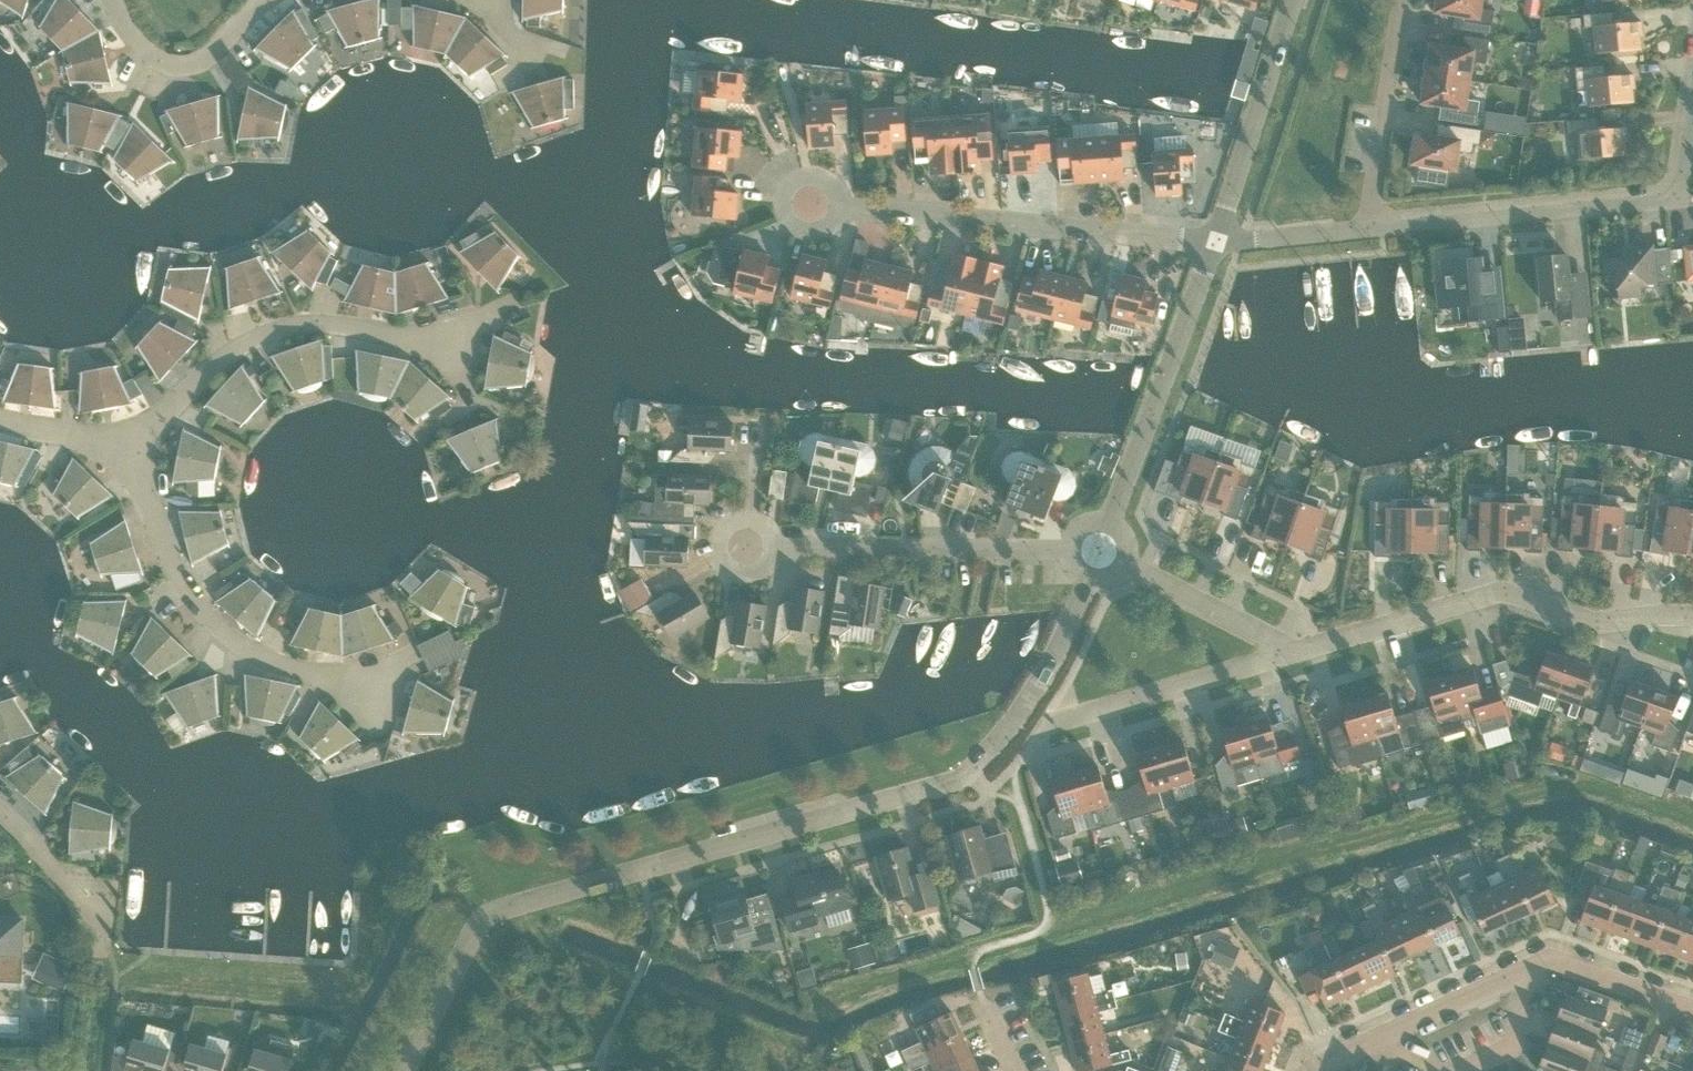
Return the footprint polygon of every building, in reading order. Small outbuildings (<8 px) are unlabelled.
[(24,17),(29,0),(0,0),(0,2),(24,17)] [(63,50),(100,30),(71,0),(56,0),(40,27),(63,50)] [(380,0),(366,0),(327,10),(329,13),(319,18),(327,32),(337,27),(348,47),(380,38),(380,24),(388,24),(388,8),(380,8),(380,0)] [(523,19),(528,18),(527,26),(541,26),(541,15),(563,10),(564,0),(523,0),(523,19)] [(1195,10),(1198,0),(1163,0),(1195,10)] [(1255,9),(1258,0),(1225,0),(1255,9)] [(1482,0),(1437,0),(1435,12),(1459,16),(1457,29),(1490,34),(1494,11),(1481,9),(1482,0)] [(446,54),(467,17),(413,4),(414,6),(403,6),(403,28),(414,28),(414,46),(446,54)] [(320,36),(303,8),(296,12),(294,10),(256,48),(292,69),(315,46),(312,41),(320,36)] [(1643,35),(1642,21),(1614,24),(1613,11),(1583,14),(1584,27),(1595,26),(1598,53),(1641,49),(1639,35),(1643,35)] [(506,54),(467,17),(446,54),(470,77),(487,66),(492,74),(509,64),(504,56),(506,54)] [(1250,81),(1269,21),(1256,17),(1249,39),(1237,77),(1250,81)] [(100,30),(63,50),(71,82),(113,83),(100,30)] [(1426,73),(1470,80),(1473,62),(1486,64),(1489,40),(1457,34),(1455,48),(1431,44),(1426,73)] [(1635,87),(1634,74),(1606,77),(1605,64),(1575,67),(1576,80),(1577,89),(1588,88),(1590,106),(1632,102),(1631,88),(1635,87)] [(728,111),(723,110),(724,98),(740,100),(742,74),(698,70),(695,109),(728,112),(728,111)] [(1467,99),(1470,80),(1426,73),(1421,103),(1446,106),(1444,119),(1476,125),(1480,101),(1467,99)] [(565,79),(565,76),(512,91),(534,127),(566,118),(566,108),(575,108),(574,79),(565,79)] [(1250,82),(1237,78),(1232,94),(1245,98),(1250,82)] [(286,105),(249,86),(238,139),(280,137),(286,105)] [(220,137),(219,95),(166,110),(188,146),(220,137)] [(848,133),(846,100),(807,103),(810,147),(835,145),(834,129),(846,129),(847,134),(848,133)] [(112,148),(126,120),(120,118),(121,115),(68,102),(69,143),(101,151),(105,144),(112,148)] [(904,141),(906,141),(903,107),(864,110),(867,154),(893,153),(892,137),(904,136),(904,141)] [(952,116),(956,174),(980,172),(979,153),(993,152),(992,147),(990,114),(952,116)] [(931,175),(956,174),(952,116),(913,119),(915,152),(916,163),(930,162),(931,175)] [(1598,130),(1597,117),(1567,120),(1568,133),(1579,132),(1582,158),(1624,155),(1623,141),(1627,140),(1626,127),(1598,130)] [(135,124),(126,120),(112,148),(118,152),(114,158),(138,182),(174,159),(137,121),(135,124)] [(1481,130),(1443,124),(1441,137),(1417,133),(1412,163),(1418,164),(1415,182),(1448,187),(1450,169),(1456,170),(1459,151),(1472,153),(1474,143),(1479,143),(1481,130)] [(697,127),(693,166),(726,169),(726,168),(721,168),(723,155),(739,157),(741,131),(697,127)] [(1050,160),(1048,127),(1009,130),(1012,174),(1037,172),(1036,156),(1049,155),(1049,160),(1050,160)] [(1096,137),(1099,181),(1124,179),(1123,163),(1135,162),(1136,167),(1137,167),(1135,134),(1096,137)] [(1075,183),(1099,181),(1096,137),(1058,139),(1061,185),(1062,185),(1062,180),(1075,179),(1075,183)] [(1157,195),(1182,193),(1181,177),(1194,177),(1194,181),(1195,181),(1193,148),(1154,151),(1157,195)] [(724,180),(729,180),(729,179),(696,175),(692,215),(736,219),(739,193),(723,192),(724,180)] [(332,252),(308,230),(273,252),(312,289),(317,281),(327,283),(338,259),(330,255),(332,252)] [(519,255),(496,231),(482,239),(477,231),(461,240),(465,248),(459,252),(497,291),(519,255)] [(745,249),(744,251),(719,245),(715,261),(711,260),(708,271),(715,283),(725,286),(726,281),(736,283),(734,292),(772,302),(780,270),(779,269),(778,274),(766,271),(770,255),(745,249)] [(1653,245),(1622,248),(1623,258),(1606,260),(1608,281),(1617,280),(1619,297),(1640,295),(1639,286),(1673,282),(1670,247),(1653,249),(1653,245)] [(830,307),(838,274),(837,274),(835,279),(823,276),(827,260),(803,254),(792,297),(830,307)] [(1570,283),(1567,254),(1538,257),(1542,301),(1557,300),(1559,319),(1590,316),(1586,281),(1570,283)] [(281,291),(258,257),(227,267),(230,309),(281,291)] [(966,314),(978,264),(954,258),(952,268),(938,265),(928,304),(966,314)] [(1484,287),(1481,258),(1442,262),(1444,284),(1437,284),(1439,307),(1475,303),(1477,319),(1504,316),(1501,286),(1484,287)] [(875,322),(889,265),(865,259),(861,274),(849,271),(851,267),(849,266),(841,298),(839,304),(843,311),(854,313),(856,317),(875,322)] [(427,262),(396,272),(397,314),(448,298),(427,262)] [(397,314),(396,272),(363,264),(345,301),(397,314)] [(1002,270),(978,264),(966,314),(1003,323),(1013,284),(1000,280),(1002,270)] [(889,265),(875,322),(894,327),(898,324),(909,327),(914,324),(924,285),(923,285),(921,290),(909,287),(913,271),(889,265)] [(180,319),(193,326),(197,319),(199,320),(211,267),(169,268),(162,301),(165,302),(161,309),(180,319)] [(1053,319),(1064,276),(1040,270),(1036,285),(1024,282),(1025,277),(1024,277),(1016,309),(1053,319)] [(1123,274),(1114,306),(1103,304),(1098,322),(1110,325),(1112,317),(1150,326),(1158,294),(1157,294),(1156,298),(1143,295),(1147,280),(1123,274)] [(1088,282),(1064,276),(1053,319),(1091,328),(1099,296),(1097,296),(1096,301),(1084,297),(1088,282)] [(1024,317),(1012,314),(1010,327),(1021,329),(1024,317)] [(197,328),(193,326),(180,319),(174,329),(160,321),(138,345),(160,381),(197,341),(192,338),(197,328)] [(523,339),(505,330),(502,338),(494,335),(485,389),(527,384),(532,352),(520,346),(523,339)] [(324,345),(324,338),(272,356),(294,391),(326,380),(326,377),(333,377),(332,345),(324,345)] [(391,398),(410,360),(357,350),(359,391),(391,398)] [(410,360),(391,398),(416,420),(430,411),(435,418),(453,406),(447,398),(450,396),(410,360)] [(19,363),(11,381),(4,378),(0,386),(0,397),(4,399),(3,401),(57,409),(52,367),(19,363)] [(124,383),(115,365),(82,371),(79,413),(133,403),(131,399),(143,394),(134,378),(124,383)] [(265,400),(243,365),(206,405),(243,425),(265,400)] [(503,460),(497,418),(447,439),(472,472),(503,460)] [(732,421),(690,420),(689,447),(684,447),(669,461),(711,463),(711,450),(731,451),(732,421)] [(221,447),(184,429),(173,482),(188,481),(188,492),(200,496),(199,481),(215,480),(221,447)] [(830,490),(841,439),(820,434),(816,433),(808,436),(802,442),(800,450),(803,458),(809,463),(813,464),(811,472),(796,469),(790,499),(816,505),(820,487),(830,490)] [(863,443),(841,439),(830,490),(840,492),(836,509),(866,516),(873,484),(854,480),(856,474),(860,475),(868,473),(873,466),(875,458),(873,450),(867,445),(862,444),(863,443)] [(0,440),(0,482),(16,485),(19,480),(27,484),(36,466),(28,462),(36,448),(0,440)] [(1206,494),(1222,451),(1199,443),(1198,447),(1185,443),(1178,463),(1166,459),(1155,490),(1181,500),(1186,487),(1206,494)] [(916,492),(908,499),(936,510),(940,501),(953,506),(963,482),(973,454),(958,448),(953,453),(950,450),(942,448),(934,447),(925,449),(918,454),(913,460),(910,468),(910,477),(912,484),(916,492)] [(1244,459),(1222,451),(1206,494),(1227,502),(1223,514),(1237,519),(1255,467),(1242,463),(1244,459)] [(1005,503),(1025,511),(1045,461),(1025,453),(1021,452),(1012,453),(1006,458),(1003,466),(1004,474),(1009,480),(1013,482),(1005,503)] [(1121,455),(1114,452),(1112,458),(1104,455),(1099,469),(1106,472),(1104,477),(1111,480),(1121,455)] [(113,495),(73,457),(53,494),(78,517),(113,495)] [(1045,461),(1025,511),(1046,519),(1054,498),(1058,499),(1066,498),(1072,493),(1075,485),(1074,477),(1069,470),(1065,468),(1045,461)] [(787,471),(773,469),(769,496),(783,498),(787,471)] [(709,504),(710,475),(669,473),(667,502),(670,502),(670,516),(695,517),(696,504),(709,504)] [(963,482),(953,506),(966,512),(976,487),(963,482)] [(1270,529),(1291,536),(1306,492),(1284,484),(1283,488),(1270,484),(1251,536),(1266,541),(1270,529)] [(1505,538),(1507,492),(1483,491),(1483,495),(1469,495),(1467,550),(1483,550),(1483,537),(1505,538)] [(1306,492),(1291,536),(1312,543),(1307,555),(1322,560),(1340,508),(1327,504),(1328,500),(1306,492)] [(1530,493),(1507,492),(1505,538),(1527,539),(1526,552),(1542,552),(1544,497),(1530,497),(1530,493)] [(1596,540),(1601,494),(1578,492),(1577,496),(1564,495),(1561,518),(1553,517),(1551,540),(1559,540),(1558,549),(1573,551),(1575,538),(1596,540)] [(1633,549),(1641,551),(1644,529),(1635,528),(1638,502),(1624,501),(1624,497),(1601,494),(1596,540),(1618,542),(1617,556),(1632,557),(1633,549)] [(1641,551),(1650,552),(1665,554),(1667,541),(1688,545),(1692,518),(1692,499),(1673,496),(1673,500),(1659,498),(1653,530),(1644,529),(1641,551)] [(1390,543),(1412,543),(1412,497),(1389,497),(1389,501),(1375,501),(1375,556),(1390,556),(1390,543)] [(1412,497),(1412,543),(1434,543),(1434,556),(1449,557),(1450,502),(1436,501),(1436,497),(1412,497)] [(221,511),(179,511),(193,564),(195,562),(201,573),(221,561),(216,551),(229,544),(221,511)] [(143,572),(126,520),(91,543),(101,574),(112,574),(117,589),(142,581),(140,572),(143,572)] [(696,524),(626,521),(641,537),(647,537),(646,564),(687,566),(688,539),(695,539),(696,524)] [(468,586),(439,569),(409,598),(456,626),(456,624),(469,627),(476,607),(463,603),(468,586)] [(852,577),(839,575),(830,634),(840,635),(850,628),(851,623),(878,628),(885,586),(851,581),(852,577)] [(276,600),(251,578),(235,588),(231,581),(214,593),(219,599),(216,601),(258,637),(276,600)] [(654,599),(642,578),(621,591),(633,611),(654,599)] [(818,632),(824,591),(795,587),(792,606),(779,604),(773,646),(790,633),(790,628),(818,632)] [(678,601),(671,590),(635,611),(655,616),(659,614),(673,638),(709,617),(695,592),(678,601)] [(114,653),(127,600),(85,601),(77,633),(114,653)] [(760,647),(767,606),(738,601),(735,620),(721,618),(715,659),(732,647),(733,642),(760,647)] [(342,615),(344,656),(395,640),(373,605),(342,615)] [(291,644),(344,656),(342,615),(310,607),(291,644)] [(192,654),(152,617),(132,653),(156,676),(169,668),(175,678),(192,663),(188,657),(192,654)] [(1544,692),(1557,697),(1570,659),(1547,651),(1537,679),(1510,670),(1507,659),(1492,663),(1502,697),(1507,695),(1539,706),(1544,692)] [(1570,659),(1557,697),(1572,702),(1568,715),(1576,718),(1594,667),(1570,659)] [(1464,722),(1466,721),(1476,718),(1481,734),(1510,725),(1499,687),(1480,692),(1473,668),(1450,675),(1464,722)] [(219,716),(215,674),(165,692),(188,727),(219,716)] [(299,685),(245,674),(247,716),(280,722),(299,685)] [(1468,729),(1466,721),(1464,722),(1450,675),(1426,682),(1434,711),(1416,716),(1423,742),(1452,734),(1468,729)] [(454,701),(418,680),(403,732),(445,733),(454,701)] [(1641,726),(1654,689),(1631,680),(1621,709),(1607,704),(1599,729),(1622,737),(1627,722),(1641,726)] [(1677,697),(1654,689),(1641,726),(1656,731),(1651,744),(1672,751),(1679,729),(1667,725),(1677,697)] [(1394,751),(1423,742),(1416,716),(1397,722),(1388,693),(1365,700),(1381,755),(1394,751)] [(37,732),(15,697),(0,701),(0,744),(37,732)] [(360,739),(320,700),(300,737),(324,760),(341,750),(348,756),(364,747),(357,740),(360,739)] [(1382,760),(1381,755),(1365,700),(1341,707),(1346,726),(1328,732),(1338,768),(1380,756),(1381,760),(1382,760)] [(1586,707),(1581,720),(1594,725),(1599,712),(1586,707)] [(1269,717),(1245,723),(1261,778),(1286,771),(1283,762),(1301,757),(1296,740),(1277,746),(1269,717)] [(1261,778),(1245,723),(1222,730),(1230,759),(1215,764),(1224,795),(1240,790),(1238,785),(1261,778)] [(1160,748),(1171,787),(1195,780),(1184,742),(1160,748)] [(34,758),(27,747),(7,764),(12,772),(5,776),(45,813),(65,776),(40,754),(34,758)] [(1159,790),(1171,787),(1160,748),(1137,755),(1145,785),(1126,790),(1134,818),(1164,809),(1159,790)] [(1105,826),(1134,818),(1126,790),(1107,796),(1099,766),(1075,773),(1086,812),(1100,808),(1105,826)] [(1047,812),(1055,839),(1077,832),(1072,816),(1086,812),(1075,773),(1051,780),(1060,809),(1047,812)] [(1439,800),(1435,788),(1422,792),(1425,804),(1439,800)] [(113,814),(73,800),(69,855),(72,854),(74,861),(97,861),(94,850),(111,847),(113,814)] [(1327,815),(1323,800),(1308,804),(1313,819),(1327,815)] [(1364,819),(1359,803),(1346,808),(1351,823),(1364,819)] [(1232,833),(1226,811),(1213,814),(1219,837),(1232,833)] [(983,838),(979,826),(948,835),(960,879),(1002,867),(1005,878),(1019,874),(1013,853),(1000,856),(994,835),(983,838)] [(1650,839),(1641,835),(1635,851),(1644,855),(1650,839)] [(916,875),(908,846),(876,856),(888,899),(909,893),(914,910),(940,903),(930,871),(916,875)] [(1071,858),(1067,846),(1055,850),(1058,861),(1071,858)] [(1505,855),(1531,911),(1555,901),(1539,865),(1525,871),(1516,851),(1505,855)] [(1508,922),(1531,911),(1505,855),(1495,860),(1505,881),(1492,887),(1508,922)] [(1084,879),(1078,860),(1057,867),(1062,885),(1084,879)] [(1459,877),(1466,874),(1459,860),(1445,866),(1452,880),(1459,877)] [(1581,920),(1605,929),(1626,871),(1616,867),(1608,889),(1594,884),(1601,865),(1586,860),(1577,886),(1592,891),(1581,920)] [(1410,886),(1436,942),(1460,931),(1444,896),(1430,902),(1421,881),(1418,873),(1414,868),(1407,870),(1407,877),(1410,886)] [(849,907),(837,869),(810,877),(809,874),(793,879),(798,895),(782,900),(791,931),(808,926),(806,919),(849,907)] [(1605,929),(1629,938),(1642,901),(1629,897),(1637,875),(1626,871),(1605,929)] [(1470,872),(1466,874),(1459,877),(1485,933),(1508,922),(1492,887),(1479,892),(1470,872)] [(1629,938),(1653,946),(1674,888),(1663,884),(1656,906),(1642,901),(1629,938)] [(1413,953),(1436,942),(1410,886),(1400,891),(1410,912),(1397,917),(1413,953)] [(1653,946),(1677,955),(1690,918),(1677,914),(1684,892),(1674,888),(1653,946)] [(769,893),(747,899),(745,892),(709,903),(718,935),(714,936),(718,949),(785,950),(769,893)] [(1391,963),(1413,953),(1397,917),(1384,923),(1375,902),(1364,907),(1369,918),(1370,918),(1391,963)] [(21,955),(22,919),(0,918),(0,954),(21,955)] [(1396,973),(1391,963),(1370,918),(1369,918),(1359,922),(1369,943),(1356,949),(1372,984),(1396,973)] [(1677,955),(1692,961),(1692,919),(1690,918),(1677,955)] [(1333,960),(1349,995),(1372,984),(1356,949),(1344,955),(1334,934),(1323,939),(1333,960)] [(1242,947),(1220,938),(1211,961),(1233,970),(1242,947)] [(1326,1006),(1349,995),(1333,960),(1323,939),(1312,944),(1322,965),(1300,975),(1307,991),(1317,987),(1326,1006)] [(897,957),(893,941),(879,945),(884,961),(897,957)] [(875,963),(870,945),(856,948),(858,953),(850,955),(854,969),(875,963)] [(68,962),(55,957),(51,964),(48,963),(40,981),(64,991),(71,974),(65,971),(68,962)] [(1062,1012),(1116,998),(1113,989),(1094,994),(1088,972),(1054,981),(1062,1012)] [(1557,1019),(1598,1034),(1608,1009),(1566,993),(1557,1019)] [(1070,1042),(1104,1033),(1098,1012),(1118,1007),(1116,998),(1062,1012),(1070,1042)] [(1226,1012),(1222,1021),(1273,1042),(1285,1012),(1253,999),(1245,1020),(1226,1012)] [(902,1050),(907,1060),(963,1034),(952,1011),(944,1015),(938,1001),(911,1014),(916,1027),(923,1040),(902,1050)] [(1207,1015),(1192,1009),(1185,1024),(1201,1030),(1207,1015)] [(1548,1044),(1602,1064),(1606,1051),(1594,1047),(1598,1034),(1557,1019),(1548,1044)] [(1273,1042),(1222,1021),(1219,1030),(1237,1038),(1229,1058),(1262,1070),(1273,1042)] [(1630,1045),(1630,1046),(1640,1049),(1644,1037),(1639,1035),(1640,1031),(1627,1026),(1621,1042),(1630,1045)] [(1660,1056),(1667,1035),(1654,1031),(1647,1051),(1660,1056)] [(1104,1033),(1070,1042),(1078,1070),(1086,1070),(1132,1059),(1129,1049),(1109,1054),(1104,1033)] [(937,1070),(943,1070),(973,1057),(963,1034),(907,1060),(911,1070),(932,1061),(937,1070)] [(1683,1037),(1679,1048),(1688,1051),(1689,1049),(1692,1051),(1692,1041),(1683,1037)] [(133,1038),(127,1060),(145,1065),(143,1070),(164,1070),(173,1043),(171,1043),(169,1048),(133,1038)] [(255,1048),(248,1070),(253,1070),(289,1070),(296,1046),(271,1039),(268,1051),(255,1048)] [(230,1048),(229,1047),(227,1053),(191,1043),(184,1065),(202,1070),(223,1070),(230,1048)] [(1602,1064),(1548,1044),(1538,1069),(1542,1070),(1599,1070),(1602,1064)] [(1640,1049),(1630,1046),(1626,1058),(1635,1062),(1640,1049)] [(943,1070),(980,1070),(973,1057),(943,1070)] [(1229,1058),(1224,1070),(1262,1070),(1229,1058)]
